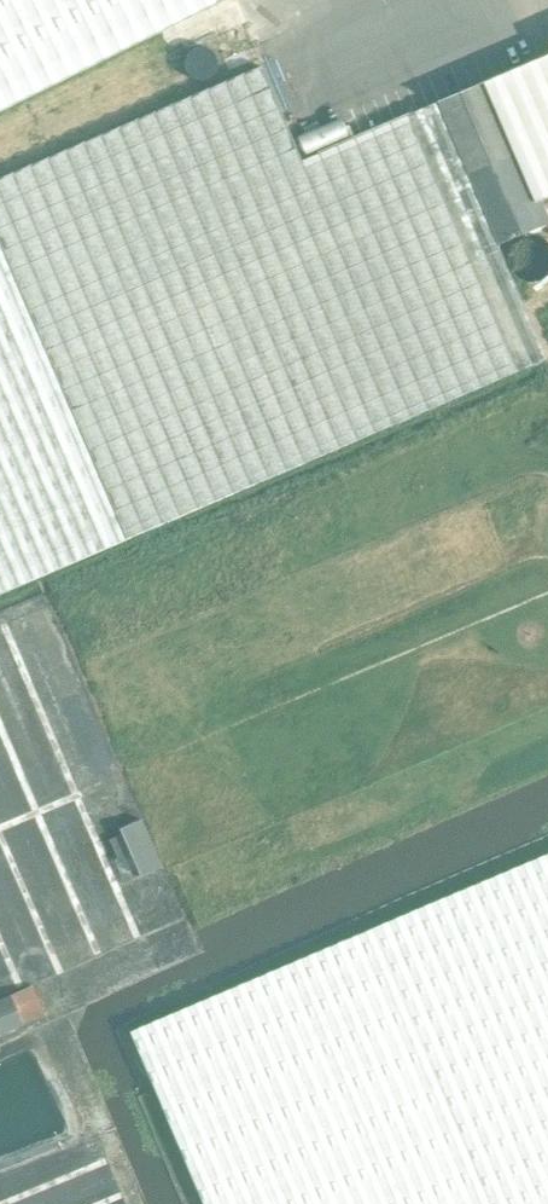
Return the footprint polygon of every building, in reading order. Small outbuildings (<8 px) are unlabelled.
[(220,0),(0,0),(0,110),(220,0)] [(240,490),(410,417),(546,359),(495,242),(509,235),(547,218),(547,215),(541,198),(547,195),(547,54),(302,160),(261,65),(0,180),(0,593),(240,490)] [(130,852),(140,875),(162,866),(141,818),(119,828),(122,834),(108,839),(116,858),(130,852)] [(132,1031),(163,1102),(207,1203),(547,1203),(547,855),(475,886),(375,928),(132,1031)] [(45,1014),(32,985),(0,999),(0,1034),(45,1014)]
